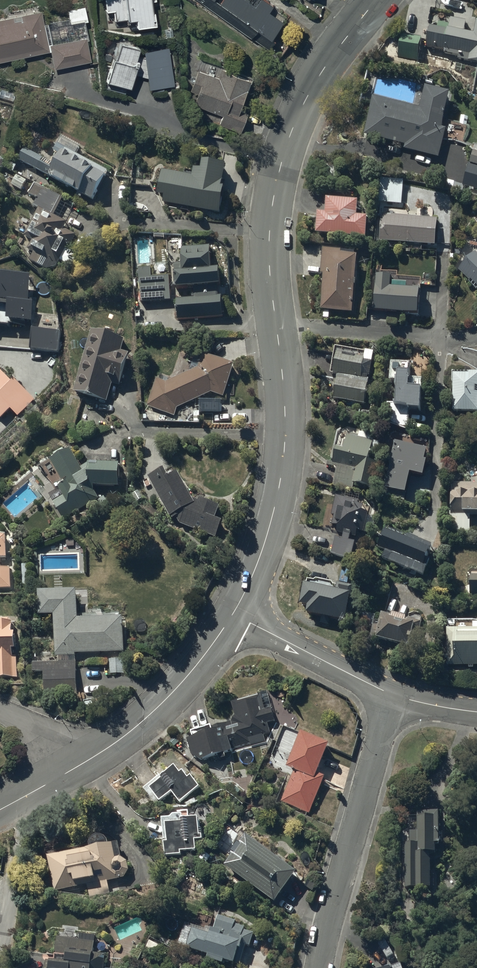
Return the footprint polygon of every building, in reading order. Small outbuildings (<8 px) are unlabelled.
[(152,0),(106,0),(108,13),(114,12),(116,21),(128,19),(128,22),(137,20),(139,28),(156,25),(152,0)] [(272,36),(285,18),(274,10),(273,13),(270,11),(274,5),(268,0),(220,0),(272,36)] [(50,51),(53,68),(84,62),(79,37),(87,36),(84,21),(86,20),(84,6),(66,9),(68,18),(42,23),(40,10),(0,18),(0,61),(11,58),(13,66),(24,63),(22,56),(50,51)] [(430,27),(426,47),(445,50),(445,53),(459,55),(458,59),(476,63),(476,25),(475,36),(465,34),(467,21),(451,18),(450,24),(438,22),(437,28),(430,27)] [(422,38),(403,34),(398,56),(417,60),(422,38)] [(104,80),(127,85),(131,73),(146,77),(147,88),(172,85),(167,46),(142,49),(143,56),(134,54),(136,45),(117,40),(113,56),(110,56),(104,80)] [(223,66),(201,59),(191,90),(198,92),(194,103),(223,113),(219,125),(241,132),(248,111),(241,109),(251,77),(223,67),(223,66)] [(0,88),(0,98),(13,102),(16,92),(0,88)] [(421,111),(374,99),(365,135),(406,146),(405,149),(439,158),(446,129),(443,128),(451,95),(426,88),(421,111)] [(19,160),(79,192),(77,196),(81,198),(83,195),(93,200),(108,171),(77,155),(80,148),(61,138),(54,152),(59,155),(56,161),(54,165),(25,149),(19,160)] [(473,151),(466,174),(476,177),(476,152),(473,151)] [(192,175),(162,170),(157,194),(164,195),(162,203),(220,213),(225,183),(222,183),(225,165),(202,161),(200,169),(194,168),(192,175)] [(404,181),(381,179),(378,202),(402,205),(404,181)] [(38,209),(24,236),(32,240),(27,251),(33,255),(30,261),(47,270),(57,267),(60,261),(71,267),(78,255),(66,249),(68,245),(70,246),(76,235),(64,229),(67,223),(66,222),(75,204),(34,183),(28,194),(37,198),(33,206),(38,209)] [(359,202),(327,200),(327,214),(319,214),(317,235),(366,238),(367,218),(358,218),(359,202)] [(437,219),(382,214),(380,241),(435,246),(437,219)] [(211,236),(182,236),(182,263),(175,264),(175,273),(175,288),(220,287),(220,270),(211,270),(211,236)] [(356,254),(324,252),(322,276),(325,277),(322,310),(352,313),(357,257),(356,257),(356,254)] [(476,253),(459,270),(470,280),(468,282),(476,290),(476,254),(476,253)] [(151,269),(139,269),(140,303),(171,301),(169,277),(152,277),(151,269)] [(392,277),(377,275),(374,311),(418,315),(418,311),(428,312),(429,307),(420,306),(421,291),(391,288),(392,277)] [(11,329),(12,325),(35,326),(36,303),(32,303),(33,280),(4,278),(3,282),(0,282),(0,328),(11,329)] [(196,292),(196,299),(178,300),(178,320),(222,319),(222,297),(218,297),(218,292),(196,292)] [(125,341),(92,331),(86,352),(85,352),(79,372),(81,372),(75,393),(107,402),(112,385),(119,387),(129,354),(122,352),(125,341)] [(35,333),(33,354),(61,355),(62,334),(35,333)] [(322,377),(319,396),(365,404),(369,381),(370,381),(374,353),(366,352),(366,353),(336,347),(331,373),(334,374),(333,375),(338,376),(337,379),(322,377)] [(161,380),(157,379),(147,407),(174,416),(177,409),(212,393),(223,397),(235,367),(203,353),(200,360),(195,358),(190,372),(167,382),(169,378),(162,376),(161,380)] [(411,366),(392,365),(390,383),(397,383),(397,386),(397,391),(398,391),(397,406),(395,405),(395,408),(409,409),(409,411),(421,411),(423,381),(410,381),(411,366)] [(453,372),(453,378),(453,412),(476,412),(476,374),(471,374),(471,372),(453,372)] [(3,421),(12,411),(19,418),(36,401),(17,383),(14,386),(0,373),(0,418),(3,421)] [(219,405),(204,404),(204,413),(219,413),(219,405)] [(326,464),(337,467),(331,486),(354,493),(357,484),(372,488),(379,463),(370,461),(372,453),(377,454),(380,442),(374,440),(376,433),(361,429),(359,436),(348,433),(346,441),(343,440),(341,448),(334,446),(330,458),(328,457),(326,464)] [(391,467),(385,489),(406,494),(411,474),(423,477),(430,452),(395,443),(390,466),(391,467)] [(63,520),(98,499),(94,491),(95,487),(119,487),(119,465),(88,464),(81,468),(70,450),(51,462),(63,482),(58,485),(60,488),(59,489),(64,496),(53,503),(63,520)] [(164,470),(150,479),(170,518),(171,517),(173,520),(176,518),(180,525),(216,538),(222,521),(215,519),(220,506),(200,498),(198,502),(193,500),(178,474),(169,479),(164,470)] [(451,483),(451,513),(449,513),(449,534),(470,534),(470,516),(476,516),(476,484),(451,483)] [(330,554),(351,560),(358,532),(364,533),(369,513),(362,511),(364,505),(358,504),(359,501),(336,496),(330,514),(334,515),(331,525),(337,527),(336,532),(344,535),(342,539),(335,537),(330,554)] [(386,530),(378,548),(385,552),(382,559),(424,576),(430,561),(427,560),(432,547),(407,536),(406,539),(386,530)] [(11,589),(11,568),(1,568),(1,558),(6,558),(6,537),(0,537),(0,589),(11,589)] [(347,623),(355,588),(338,584),(337,587),(332,586),(333,584),(314,580),(314,582),(308,580),(307,587),(305,586),(301,606),(309,608),(308,614),(347,623)] [(123,618),(78,619),(78,592),(62,592),(62,586),(54,586),(54,592),(39,592),(39,617),(54,617),(55,657),(76,657),(76,654),(97,654),(123,654),(123,649),(127,649),(127,620),(123,620),(123,618)] [(392,619),(382,617),(377,640),(411,647),(413,638),(417,639),(421,621),(408,618),(407,619),(393,616),(392,619)] [(17,678),(17,658),(13,658),(13,650),(15,650),(15,634),(12,634),(12,623),(0,623),(0,678),(17,678)] [(450,625),(450,630),(447,629),(448,666),(476,666),(476,625),(450,625)] [(126,660),(109,660),(110,674),(126,674),(126,660)] [(76,663),(33,663),(33,672),(44,672),(44,695),(76,695),(76,663)] [(212,726),(191,732),(192,737),(187,739),(192,755),(201,761),(218,756),(219,759),(226,758),(225,754),(233,752),(232,749),(251,744),(251,745),(265,741),(263,736),(271,734),(268,723),(275,722),(271,709),(266,710),(265,704),(271,703),(268,693),(231,703),(235,717),(232,723),(213,729),(212,726)] [(302,733),(286,768),(294,772),(282,800),(310,814),(325,778),(317,774),(330,747),(302,733)] [(159,801),(159,802),(172,792),(180,803),(200,787),(192,777),(189,779),(184,772),(180,775),(175,767),(160,779),(161,780),(150,789),(154,793),(151,795),(157,802),(159,801)] [(431,889),(431,854),(435,854),(435,845),(440,845),(440,813),(418,813),(418,832),(410,832),(410,844),(405,844),(405,889),(431,889)] [(182,824),(166,825),(167,842),(164,843),(165,856),(181,855),(180,851),(196,850),(195,841),(203,840),(202,828),(199,829),(198,818),(181,820),(182,824)] [(246,837),(225,867),(283,909),(286,904),(279,899),(297,874),(246,837)] [(118,844),(48,858),(54,891),(76,887),(75,884),(87,882),(90,897),(110,894),(108,881),(124,878),(125,877),(126,876),(127,875),(127,874),(128,873),(128,872),(128,871),(129,871),(129,870),(129,869),(129,868),(129,867),(128,866),(128,865),(128,864),(127,863),(127,862),(126,861),(125,860),(124,860),(124,859),(123,859),(122,858),(121,858),(118,844)] [(186,948),(207,955),(206,957),(223,963),(224,960),(240,965),(246,945),(250,947),(254,933),(244,930),(245,927),(235,924),(236,922),(218,916),(213,930),(210,929),(208,935),(192,929),(186,948)] [(94,954),(96,936),(79,935),(79,939),(56,938),(55,962),(45,961),(45,967),(105,967),(105,955),(94,954)]
